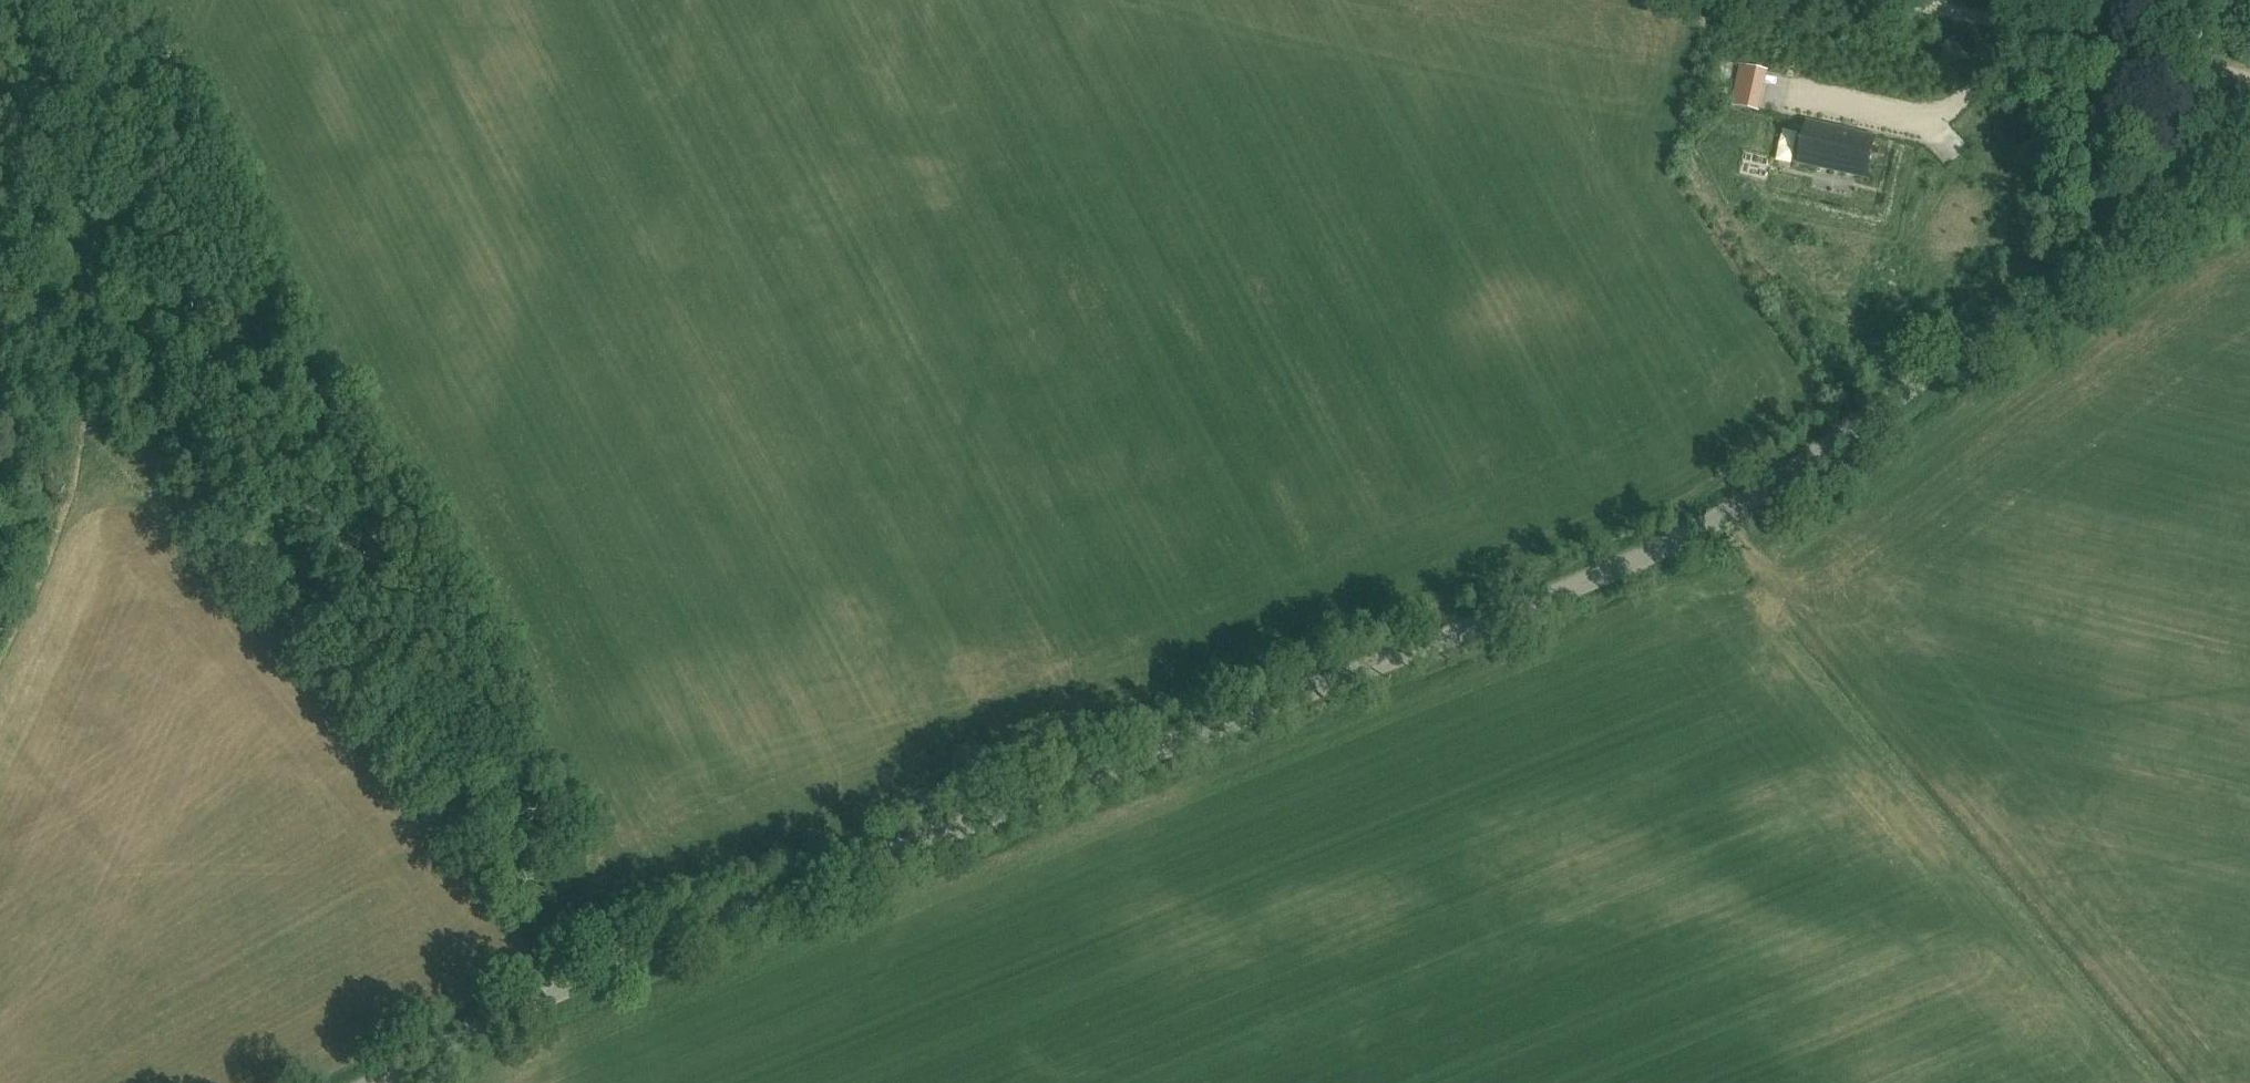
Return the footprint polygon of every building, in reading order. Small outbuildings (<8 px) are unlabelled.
[(1758,97),(1735,92),(1733,105),(1756,110),(1758,97)] [(1801,162),(1866,176),(1874,138),(1809,123),(1801,162)]
